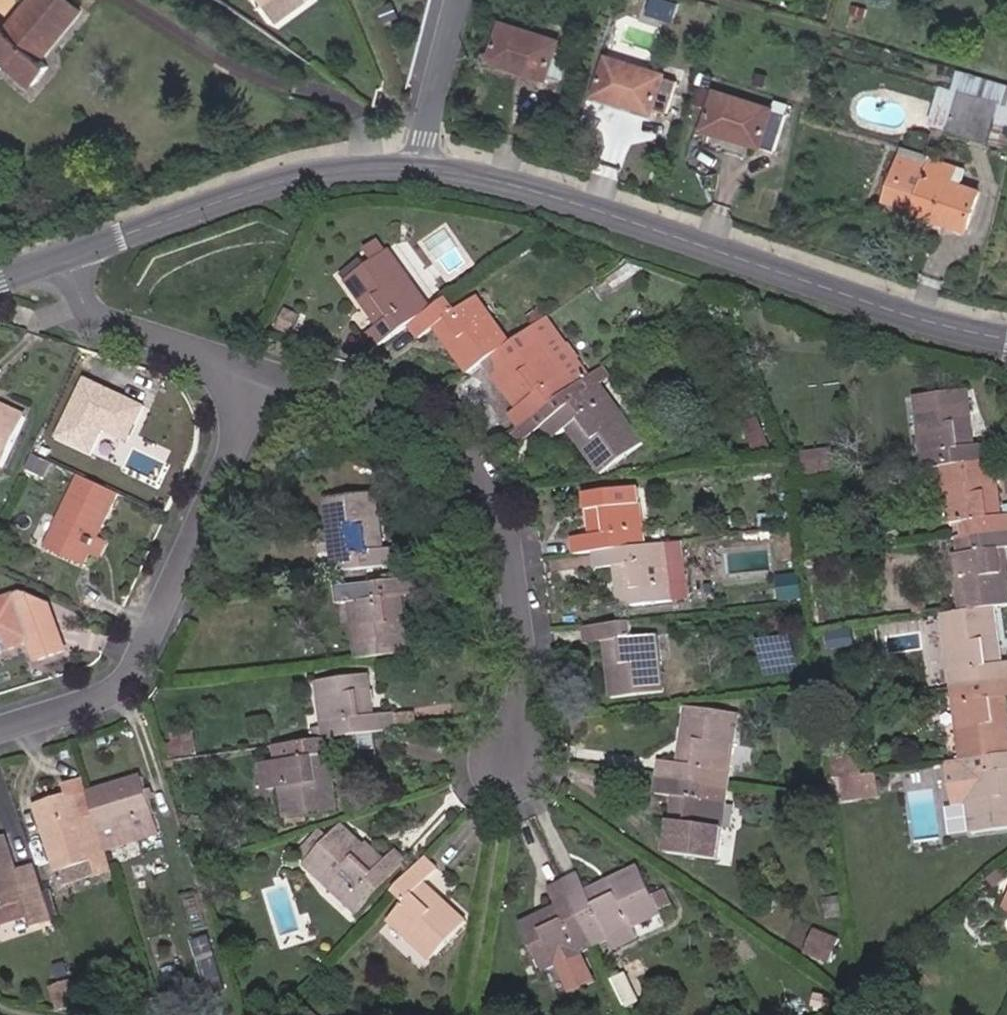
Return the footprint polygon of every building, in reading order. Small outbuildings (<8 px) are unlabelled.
[(70,0),(32,0),(7,30),(1,25),(3,23),(0,21),(0,57),(35,86),(51,67),(43,61),(83,11),(70,0)] [(267,5),(266,6),(278,22),(309,0),(263,0),(267,5)] [(401,18),(395,4),(382,9),(387,23),(401,18)] [(562,80),(571,54),(557,49),(559,42),(503,24),(490,61),(547,79),(549,75),(562,80)] [(669,115),(680,81),(664,77),(664,75),(608,57),(596,95),(653,113),(654,109),(669,115)] [(958,69),(953,91),(960,93),(951,128),(949,134),(990,144),(990,143),(1006,148),(1006,84),(958,69)] [(765,86),(767,77),(758,74),(756,83),(765,86)] [(711,109),(716,92),(700,87),(694,104),(711,109)] [(951,128),(960,93),(953,91),(944,89),(934,124),(951,128)] [(776,151),(787,115),(773,111),(773,110),(716,92),(711,109),(704,129),(761,147),(762,146),(776,151)] [(968,231),(980,192),(962,186),(967,171),(933,160),(933,159),(904,149),(887,200),(916,210),(915,213),(968,231)] [(419,299),(405,278),(408,276),(389,250),(388,251),(380,240),(366,250),(374,261),(367,266),(347,280),(390,341),(410,326),(432,310),(423,296),(419,299)] [(636,276),(651,265),(635,260),(629,265),(636,276)] [(347,280),(367,266),(364,261),(344,276),(347,280)] [(423,296),(408,276),(405,278),(419,299),(423,296)] [(493,317),(478,297),(475,299),(490,320),(493,317)] [(485,364),(494,357),(512,344),(493,317),(490,320),(475,299),(458,312),(448,298),(432,310),(410,326),(421,340),(436,328),(470,375),(485,364)] [(535,327),(548,317),(541,308),(528,318),(535,327)] [(286,331),(290,322),(280,317),(275,326),(286,331)] [(591,376),(548,317),(535,327),(512,344),(494,357),(503,369),(494,376),(519,409),(512,414),(522,427),(591,376)] [(503,369),(494,357),(485,364),(494,376),(503,369)] [(623,421),(608,401),(611,399),(602,386),(613,378),(604,367),(591,376),(522,427),(514,433),(523,445),(545,428),(554,441),(569,430),(576,439),(582,435),(590,446),(584,450),(603,476),(645,445),(626,419),(623,421)] [(142,407),(80,379),(52,440),(92,458),(103,435),(125,445),(142,407)] [(975,446),(967,389),(916,396),(920,428),(924,427),(927,452),(923,452),(925,469),(944,466),(996,459),(994,443),(975,446)] [(626,419),(611,399),(608,401),(623,421),(626,419)] [(28,419),(0,406),(0,467),(4,469),(28,419)] [(771,447),(760,420),(746,426),(757,453),(771,447)] [(590,446),(582,435),(576,439),(584,450),(590,446)] [(837,465),(835,449),(803,454),(805,470),(837,465)] [(996,459),(944,466),(949,498),(953,497),(956,522),(967,520),(969,537),(1006,532),(1006,515),(1003,516),(1002,504),(995,505),(993,492),(1000,491),(996,459)] [(48,487),(56,471),(39,463),(32,480),(48,487)] [(806,478),(838,474),(837,465),(805,470),(806,478)] [(100,538),(120,494),(82,477),(48,549),(87,567),(92,556),(100,538)] [(641,505),(639,488),(588,495),(593,536),(574,538),(576,555),(596,552),(647,546),(645,529),(641,530),(637,505),(641,505)] [(1002,504),(1000,491),(993,492),(995,505),(1002,504)] [(383,525),(380,494),(329,499),(332,531),(336,531),(339,556),(335,556),(337,573),(407,566),(405,548),(386,550),(384,538),(378,539),(376,526),(383,525)] [(384,538),(383,525),(376,526),(378,539),(384,538)] [(969,537),(956,539),(958,554),(960,554),(964,579),(960,580),(964,612),(996,608),(1006,606),(1006,574),(1004,574),(1002,561),(1006,561),(1006,532),(969,537)] [(797,560),(793,534),(783,536),(787,562),(797,560)] [(101,560),(109,542),(100,538),(92,556),(101,560)] [(690,600),(683,542),(647,546),(596,552),(598,570),(617,567),(622,609),(690,600)] [(804,598),(801,575),(784,578),(787,601),(804,598)] [(423,595),(421,578),(375,583),(377,600),(356,602),(359,628),(355,628),(359,660),(411,654),(404,597),(423,595)] [(52,605),(26,595),(0,604),(0,653),(32,641),(39,661),(68,651),(52,605)] [(929,614),(928,604),(916,606),(917,615),(929,614)] [(996,608),(964,612),(928,617),(932,650),(949,647),(953,647),(957,671),(953,672),(955,688),(1006,681),(1006,664),(1004,664),(996,608)] [(658,661),(654,636),(634,638),(632,622),(586,628),(588,645),(605,643),(606,655),(613,654),(615,667),(608,668),(612,699),(666,693),(662,661),(658,661)] [(795,640),(766,643),(770,670),(799,667),(795,640)] [(615,667),(613,654),(606,655),(608,668),(615,667)] [(367,705),(366,692),(372,691),(370,675),(319,682),(321,698),(325,698),(328,722),(324,723),(325,727),(326,740),(347,738),(375,734),(397,731),(395,714),(376,716),(374,704),(367,705)] [(955,688),(965,761),(1006,755),(1006,723),(1005,723),(1003,710),(1006,710),(1006,681),(955,688)] [(374,704),(372,691),(366,692),(367,705),(374,704)] [(736,747),(740,715),(689,708),(681,764),(662,761),(659,778),(730,787),(732,771),(729,770),(732,746),(736,747)] [(419,726),(417,711),(395,714),(397,731),(419,726)] [(326,740),(325,727),(314,730),(316,742),(326,740)] [(197,754),(194,731),(167,735),(171,758),(197,754)] [(377,750),(375,734),(347,738),(349,754),(377,750)] [(327,781),(326,772),(333,771),(341,770),(343,767),(341,755),(349,754),(347,738),(326,740),(316,742),(277,747),(279,762),(265,764),(269,790),(283,788),(287,819),(338,813),(334,780),(327,781)] [(854,759),(853,751),(831,754),(832,763),(854,759)] [(965,761),(952,763),(958,806),(970,804),(975,835),(1006,831),(1006,755),(965,761)] [(862,776),(860,759),(854,759),(832,763),(835,780),(844,778),(862,776)] [(882,796),(879,773),(862,776),(844,778),(847,801),(882,796)] [(147,774),(91,792),(103,829),(106,828),(112,847),(165,830),(147,774)] [(42,802),(67,882),(116,868),(103,829),(91,792),(86,776),(66,782),(70,792),(42,802)] [(728,804),(730,787),(659,778),(657,795),(676,797),(674,809),(681,810),(680,823),(673,822),(668,853),(720,860),(724,828),(720,828),(724,803),(728,804)] [(680,823),(681,810),(674,809),(673,822),(680,823)] [(371,862),(362,853),(366,848),(343,826),(331,839),(323,831),(320,835),(318,833),(305,848),(306,849),(301,855),(309,862),(307,864),(331,886),(333,883),(351,900),(348,903),(361,915),(410,863),(397,851),(384,865),(376,857),(371,862)] [(241,848),(237,837),(221,843),(224,853),(241,848)] [(7,839),(0,841),(0,924),(31,914),(34,925),(51,919),(39,881),(22,886),(18,872),(7,839)] [(376,857),(366,848),(362,853),(371,862),(376,857)] [(468,922),(445,901),(440,906),(431,897),(435,892),(427,884),(440,870),(427,858),(395,892),(408,903),(394,919),(412,936),(409,939),(433,961),(468,922)] [(39,881),(34,867),(18,872),(22,886),(39,881)] [(671,906),(664,892),(654,896),(640,867),(611,881),(614,888),(603,893),(600,887),(589,892),(581,875),(565,882),(585,924),(600,917),(610,939),(611,940),(619,947),(639,938),(634,928),(663,914),(662,911),(671,906)] [(614,888),(611,881),(600,887),(603,893),(614,888)] [(596,946),(585,924),(565,882),(550,890),(559,907),(521,925),(544,972),(559,965),(568,985),(592,974),(582,953),(596,946)] [(351,900),(333,883),(331,886),(348,903),(351,900)] [(445,901),(435,892),(431,897),(440,906),(445,901)] [(848,915),(846,898),(829,900),(832,917),(848,915)] [(610,939),(600,917),(585,924),(596,946),(610,939)] [(412,936),(394,919),(391,922),(409,939),(412,936)] [(831,964),(841,940),(817,930),(807,954),(831,964)] [(226,990),(211,938),(193,943),(209,995),(226,990)] [(595,981),(592,974),(568,985),(572,992),(595,981)] [(641,1003),(627,974),(613,980),(628,1010),(641,1003)] [(83,1005),(77,983),(52,990),(58,1012),(83,1005)]
